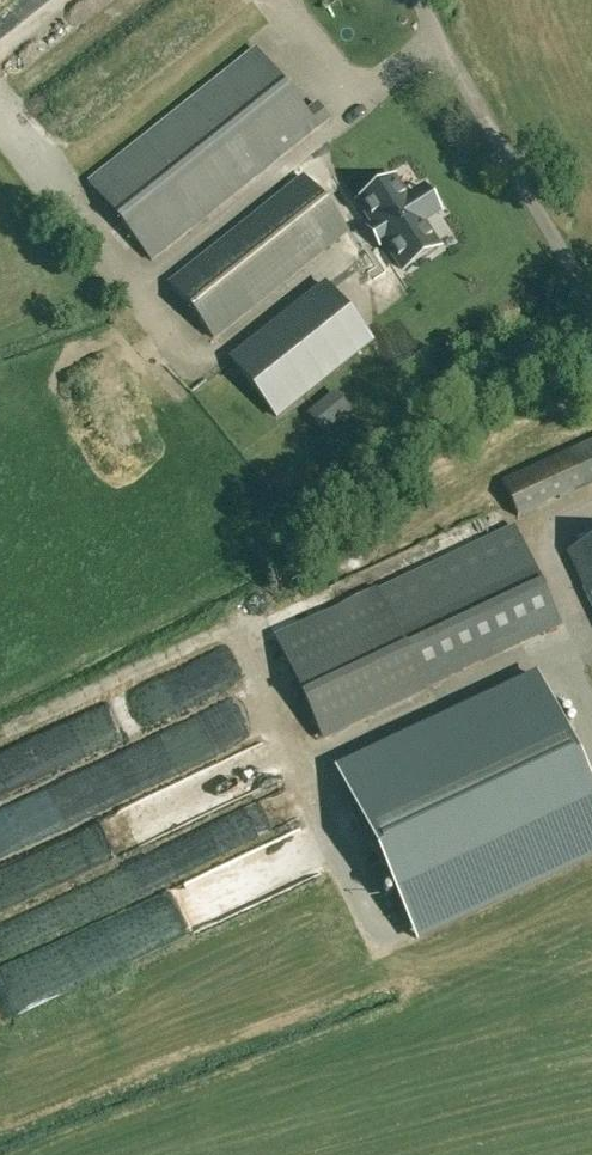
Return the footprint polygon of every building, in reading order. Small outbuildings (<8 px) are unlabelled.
[(0,60),(0,69),(16,86),(106,0),(62,0),(0,60)] [(306,112),(303,108),(256,49),(89,182),(151,260),(318,127),(306,112)] [(303,108),(306,112),(318,127),(329,118),(314,99),(303,108)] [(214,340),(350,232),(303,174),(169,283),(214,340)] [(394,180),(358,204),(372,224),(385,245),(402,271),(438,247),(424,226),(405,197),(394,180)] [(230,361),(278,420),(372,343),(324,284),(230,361)] [(306,414),(324,436),(351,414),(334,392),(306,414)] [(584,486),(569,452),(503,483),(518,516),(584,486)] [(514,524),(379,589),(427,689),(452,677),(465,703),(549,665),(536,638),(562,626),(514,524)] [(567,551),(591,605),(591,540),(567,551)] [(379,589),(276,637),(322,739),(427,689),(379,589)] [(417,944),(591,861),(591,791),(536,672),(334,768),(417,944)] [(239,855),(176,881),(191,916),(254,889),(239,855)]
